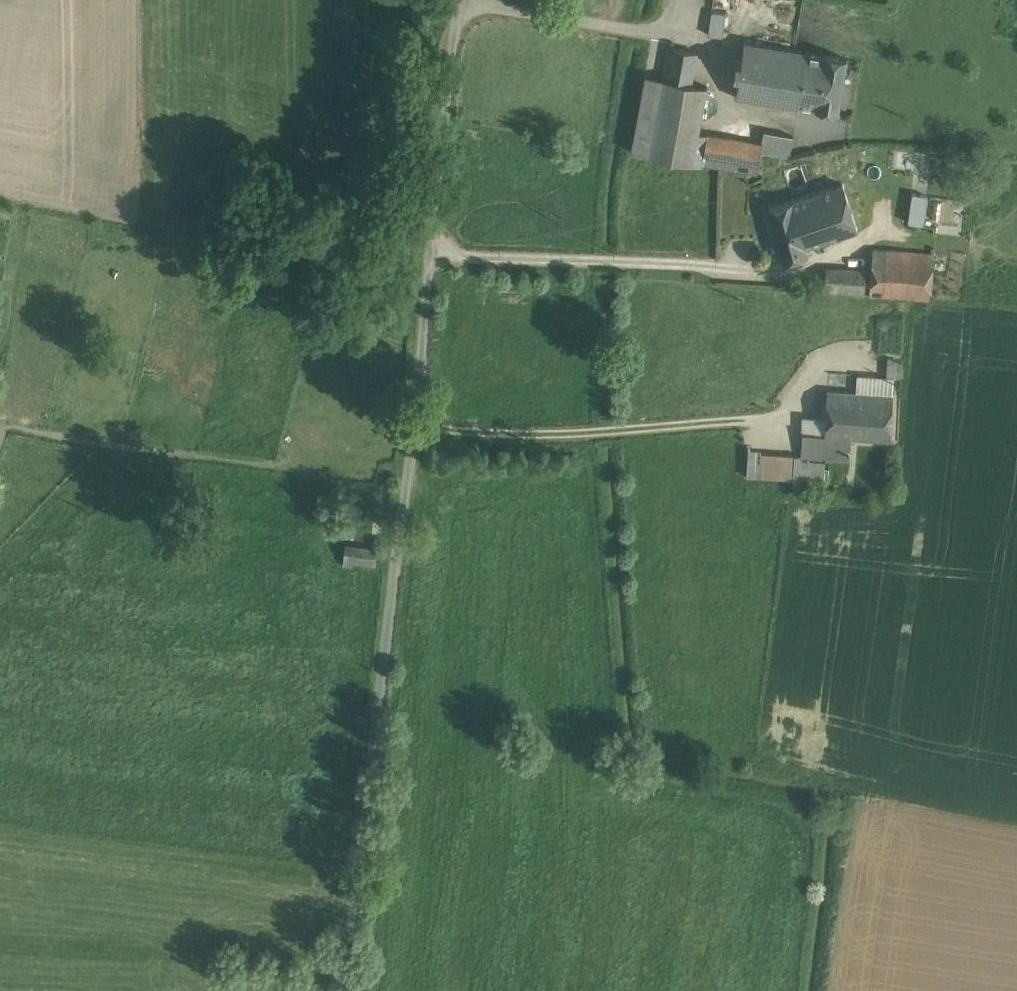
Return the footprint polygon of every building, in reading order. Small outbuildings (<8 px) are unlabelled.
[(725,14),(711,12),(708,34),(722,36),(725,14)] [(807,51),(744,41),(735,97),(798,107),(799,104),(807,52),(807,51)] [(696,52),(669,47),(663,78),(691,83),(696,52)] [(846,58),(824,54),(824,55),(807,52),(799,104),(815,106),(815,107),(837,111),(846,58)] [(645,75),(631,152),(649,155),(663,78),(645,75)] [(691,83),(663,78),(649,155),(701,164),(706,133),(698,131),(707,85),(691,83)] [(793,135),(763,130),(761,143),(762,144),(761,152),(789,156),(793,135)] [(761,143),(706,133),(701,164),(757,174),(761,152),(762,144),(761,143)] [(842,183),(792,200),(805,246),(857,228),(842,183)] [(926,194),(912,192),(908,221),(922,223),(926,194)] [(942,200),(934,199),(932,217),(940,218),(942,200)] [(792,200),(768,207),(783,260),(807,254),(805,246),(792,200)] [(933,253),(873,249),(871,270),(869,294),(929,298),(933,253)] [(871,270),(826,268),(824,291),(869,294),(871,270)] [(902,360),(888,355),(887,375),(901,375),(902,360)] [(856,391),(892,393),(893,377),(857,375),(856,391)] [(825,418),(825,433),(824,435),(851,437),(890,440),(892,393),(856,391),(827,389),(825,418)] [(825,433),(825,418),(803,416),(802,431),(825,433)] [(851,437),(824,435),(825,433),(802,431),(801,450),(850,453),(851,437)] [(761,448),(748,447),(746,475),(759,475),(760,451),(761,448)] [(850,453),(801,450),(801,454),(800,455),(825,457),(849,458),(850,453)] [(795,454),(760,451),(759,475),(793,478),(795,454)] [(825,457),(800,455),(801,454),(795,454),(793,478),(793,485),(823,487),(825,457)] [(377,548),(345,544),(343,564),(352,565),(353,562),(375,564),(377,548)]
